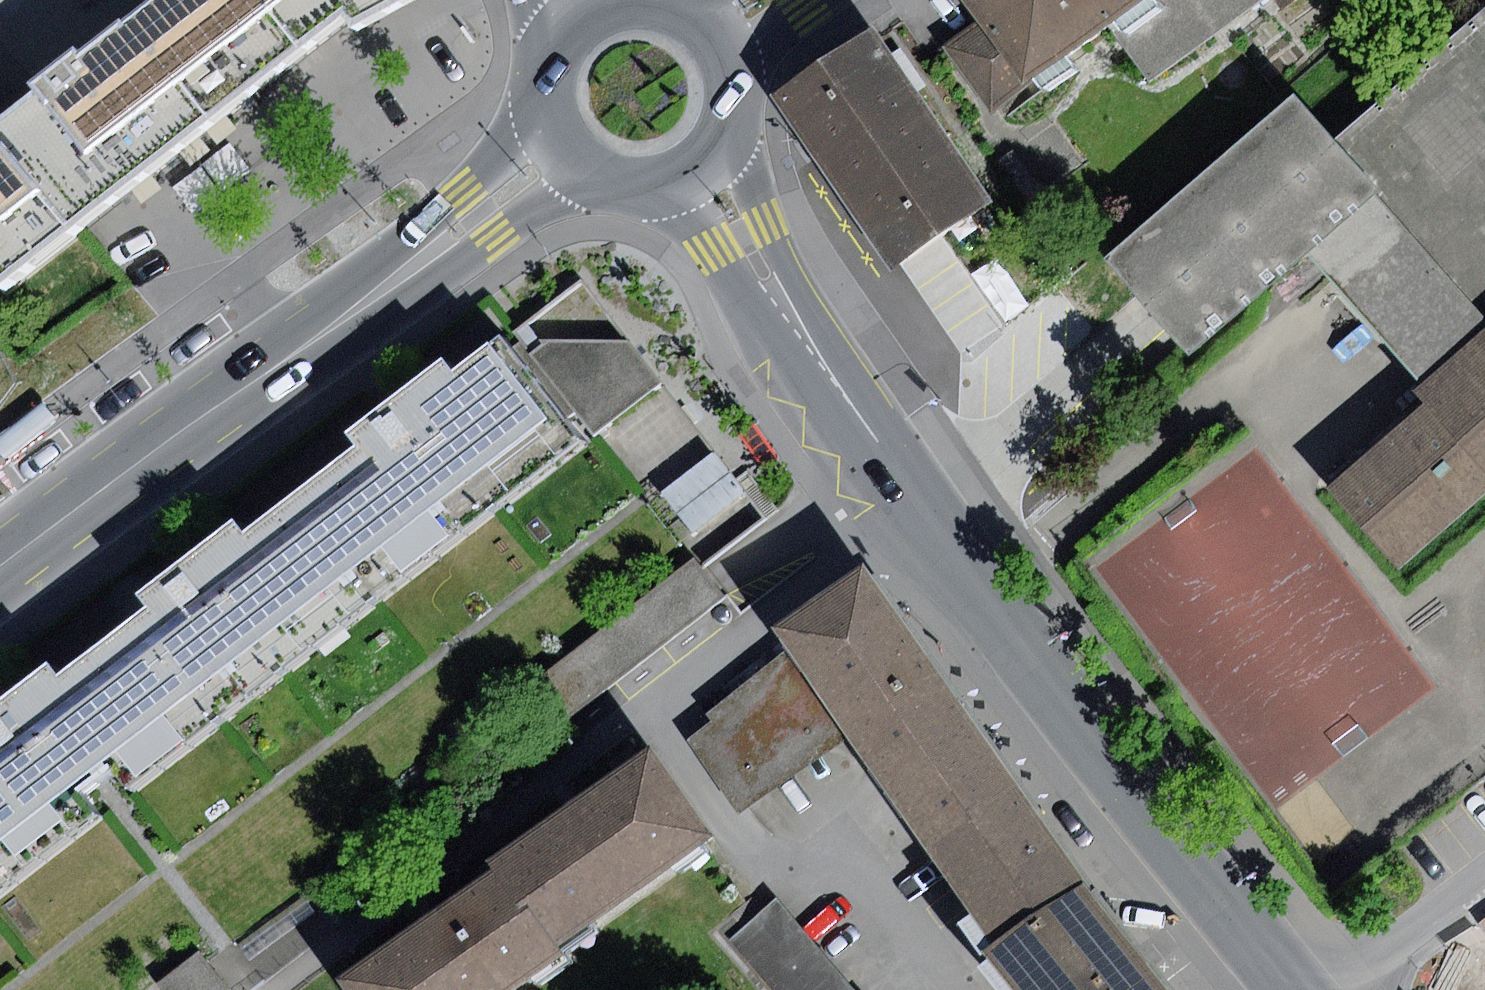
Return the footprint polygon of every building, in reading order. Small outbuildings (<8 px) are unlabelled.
[(0,115),(0,157),(62,232),(303,38),(273,0),(157,0),(124,27),(121,23),(78,57),(72,49),(26,86),(30,90),(0,115)] [(303,38),(345,6),(351,23),(398,0),(273,0),(303,38)] [(983,20),(1028,83),(1109,24),(1141,0),(968,0),(983,20)] [(1109,24),(1150,79),(1258,0),(1141,0),(1109,24)] [(1335,139),(1380,190),(1376,194),(1484,317),(1484,7),(1335,139)] [(1028,83),(983,20),(945,47),(991,110),(1028,83)] [(778,96),(897,264),(994,194),(873,28),(778,96)] [(1296,94),(1108,259),(1192,355),(1309,253),(1376,194),(1380,190),(1335,139),(1296,94)] [(62,232),(0,157),(0,283),(62,232)] [(1376,194),(1309,253),(1426,385),(1484,332),(1484,317),(1376,194)] [(520,342),(507,352),(560,422),(575,411),(593,434),(660,384),(582,281),(513,333),(520,342)] [(1422,405),(1484,476),(1484,332),(1426,385),(1414,396),(1422,405)] [(359,446),(300,491),(381,597),(579,447),(560,422),(507,352),(497,338),(450,373),(442,361),(394,397),(348,432),(359,446)] [(1330,489),(1402,568),(1484,493),(1484,476),(1422,405),(1330,489)] [(664,492),(697,532),(752,487),(719,447),(664,492)] [(182,747),(381,597),(300,491),(244,534),(233,520),(188,555),(137,593),(148,606),(102,641),(182,747)] [(710,579),(691,556),(532,681),(564,721),(723,596),(710,579)] [(848,737),(885,787),(976,720),(928,655),(861,563),(769,630),(785,652),(848,737)] [(182,747),(102,641),(58,674),(48,661),(0,698),(0,884),(182,747)] [(848,737),(785,652),(705,711),(712,721),(688,739),(743,814),(848,737)] [(1028,790),(976,720),(885,787),(999,942),(1091,875),(1028,790)] [(496,865),(554,946),(711,835),(648,748),(492,859),(496,865)] [(337,979),(345,989),(512,989),(561,956),(554,946),(496,865),(337,979)] [(1091,875),(999,942),(990,949),(1020,989),(1176,989),(1091,875)] [(778,898),(729,940),(772,989),(856,989),(778,898)] [(305,899),(241,947),(252,961),(315,913),(305,899)] [(157,982),(163,989),(228,989),(200,952),(157,982)]
